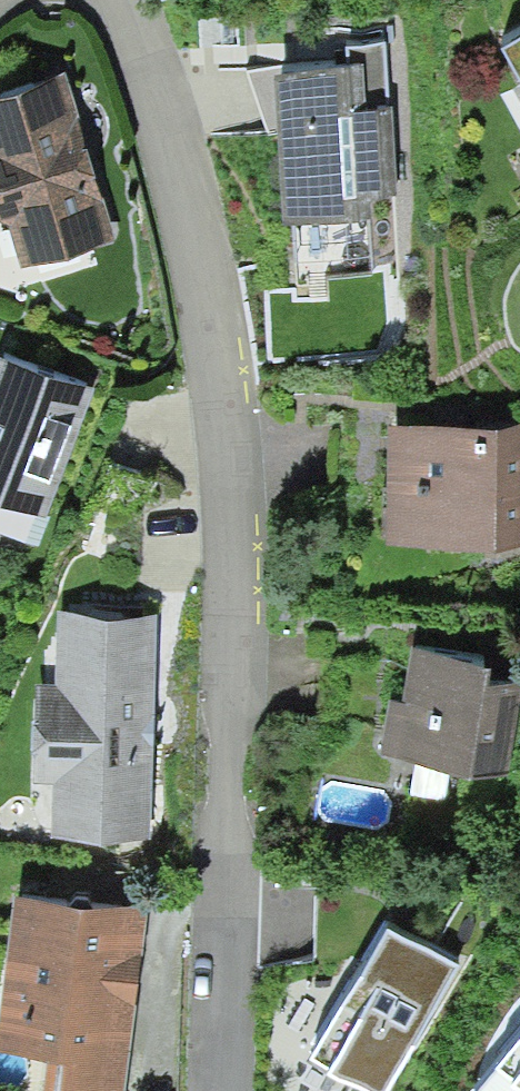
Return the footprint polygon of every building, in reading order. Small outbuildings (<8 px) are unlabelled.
[(508,39),(519,65),(519,34),(508,39)] [(384,54),(269,65),(285,235),(401,224),(384,54)] [(0,98),(0,165),(21,261),(108,242),(73,82),(0,98)] [(7,359),(0,376),(0,500),(46,518),(96,395),(7,359)] [(510,424),(398,427),(396,541),(510,545),(510,424)] [(163,618),(72,615),(69,693),(44,692),(40,787),(56,788),(54,845),(155,848),(163,618)] [(409,651),(390,767),(507,785),(519,704),(519,668),(409,651)] [(8,1053),(72,1062),(68,1090),(125,1090),(151,919),(31,901),(8,1053)] [(386,925),(311,1056),(371,1090),(386,1090),(458,963),(386,925)] [(472,1090),(519,1090),(519,1034),(472,1090)]
